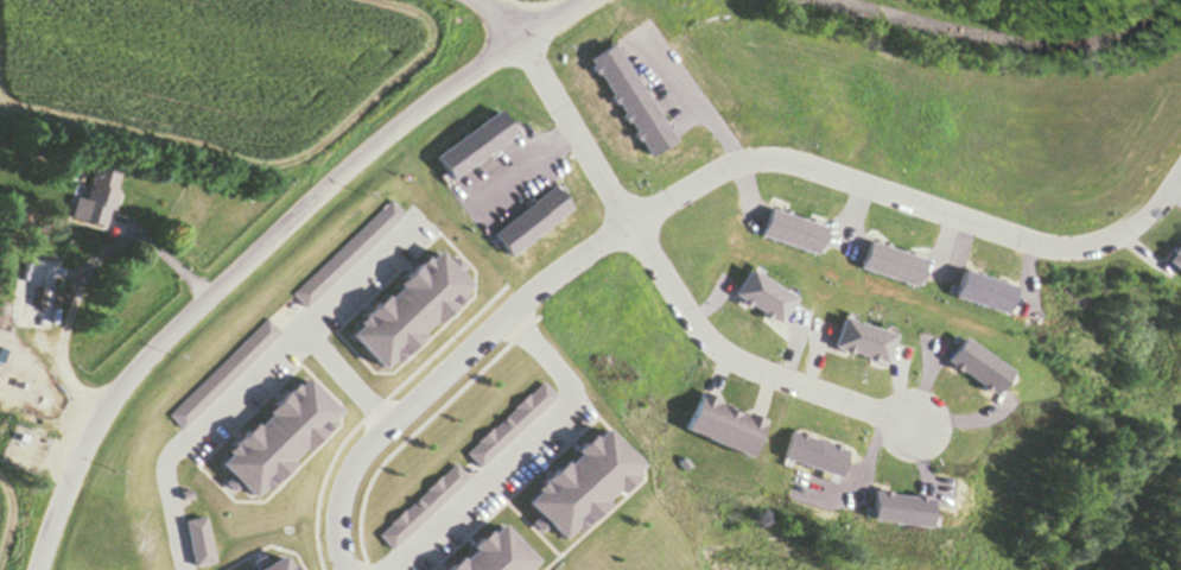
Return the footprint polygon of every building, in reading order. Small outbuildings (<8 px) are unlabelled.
[(104,228),(114,173),(88,168),(81,201),(71,198),(66,220),(104,228)] [(1180,272),(1180,247),(1168,258),(1180,272)] [(381,369),(349,335),(432,255),(464,289),(381,369)] [(254,496),(217,458),(298,382),(334,420),(254,496)] [(468,455),(483,471),(558,398),(543,383),(468,455)] [(688,432),(751,459),(767,421),(704,395),(688,432)] [(563,538),(531,501),(604,433),(637,470),(563,538)] [(470,481),(455,465),(381,537),(395,552),(470,481)] [(214,563),(205,517),(185,521),(194,567),(214,563)] [(539,563),(531,569),(460,569),(506,527),(539,563)] [(286,555),(295,569),(259,569),(286,555)]
